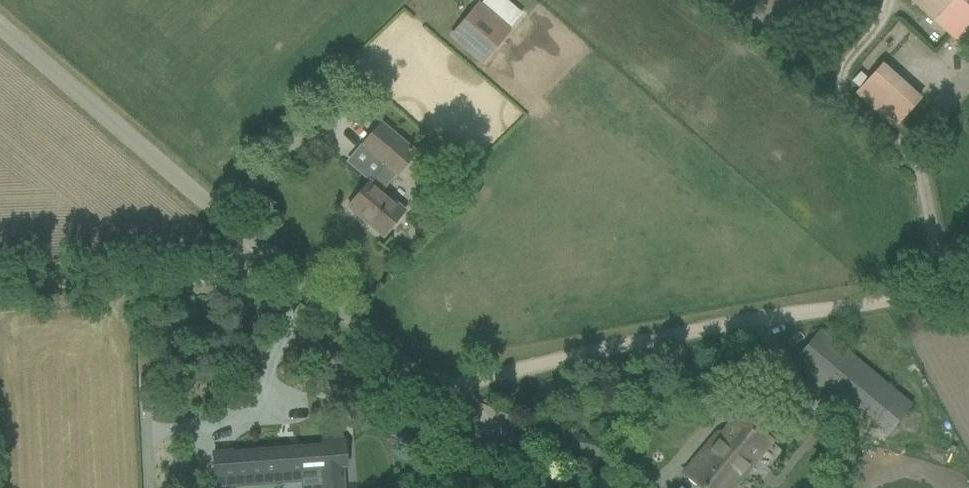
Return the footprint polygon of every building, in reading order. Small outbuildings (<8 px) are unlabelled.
[(968,42),(968,0),(911,0),(964,48),(968,42)] [(449,36),(483,65),(512,30),(478,2),(449,36)] [(919,98),(905,84),(882,64),(856,94),(893,127),(919,98)] [(360,143),(362,144),(355,152),(378,171),(369,181),(348,206),(383,236),(404,211),(381,191),(396,173),(416,150),(379,120),(360,143)] [(911,405),(835,343),(820,330),(795,361),(871,423),(886,436),(911,405)] [(742,472),(768,439),(739,415),(708,452),(705,449),(686,473),(705,487),(728,487),(742,472)] [(213,453),(216,486),(229,485),(229,482),(320,475),(321,487),(344,487),(342,466),(346,465),(344,439),(322,441),(322,445),(232,452),(232,451),(213,453)]
